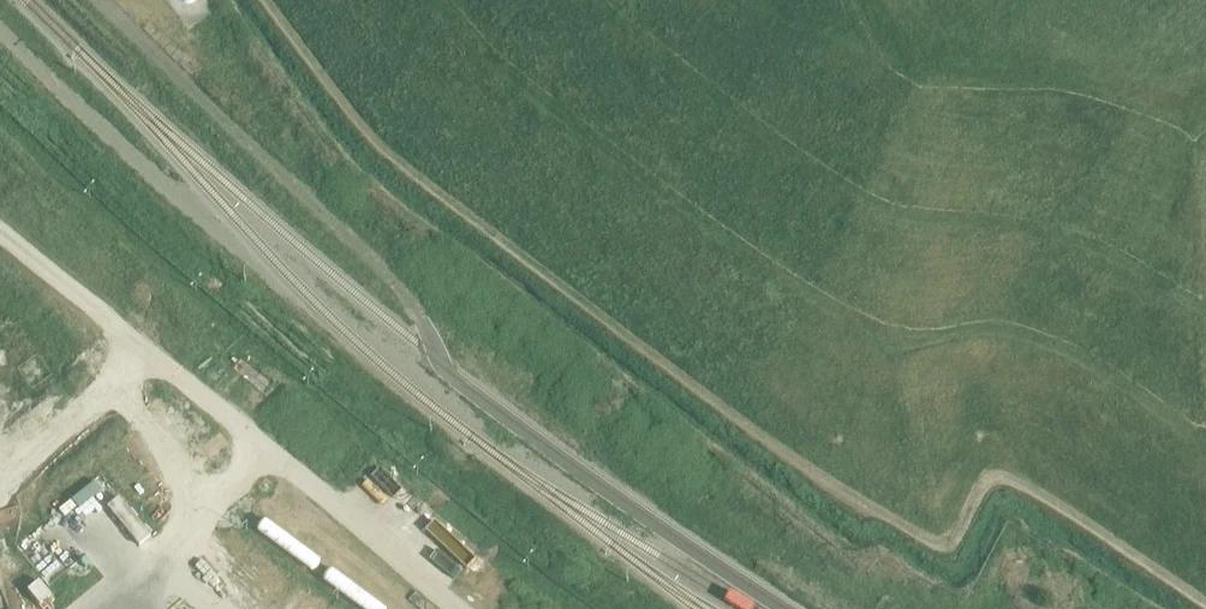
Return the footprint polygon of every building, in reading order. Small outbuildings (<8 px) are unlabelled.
[(57,515),(22,547),(52,580),(87,549),(57,515)]
